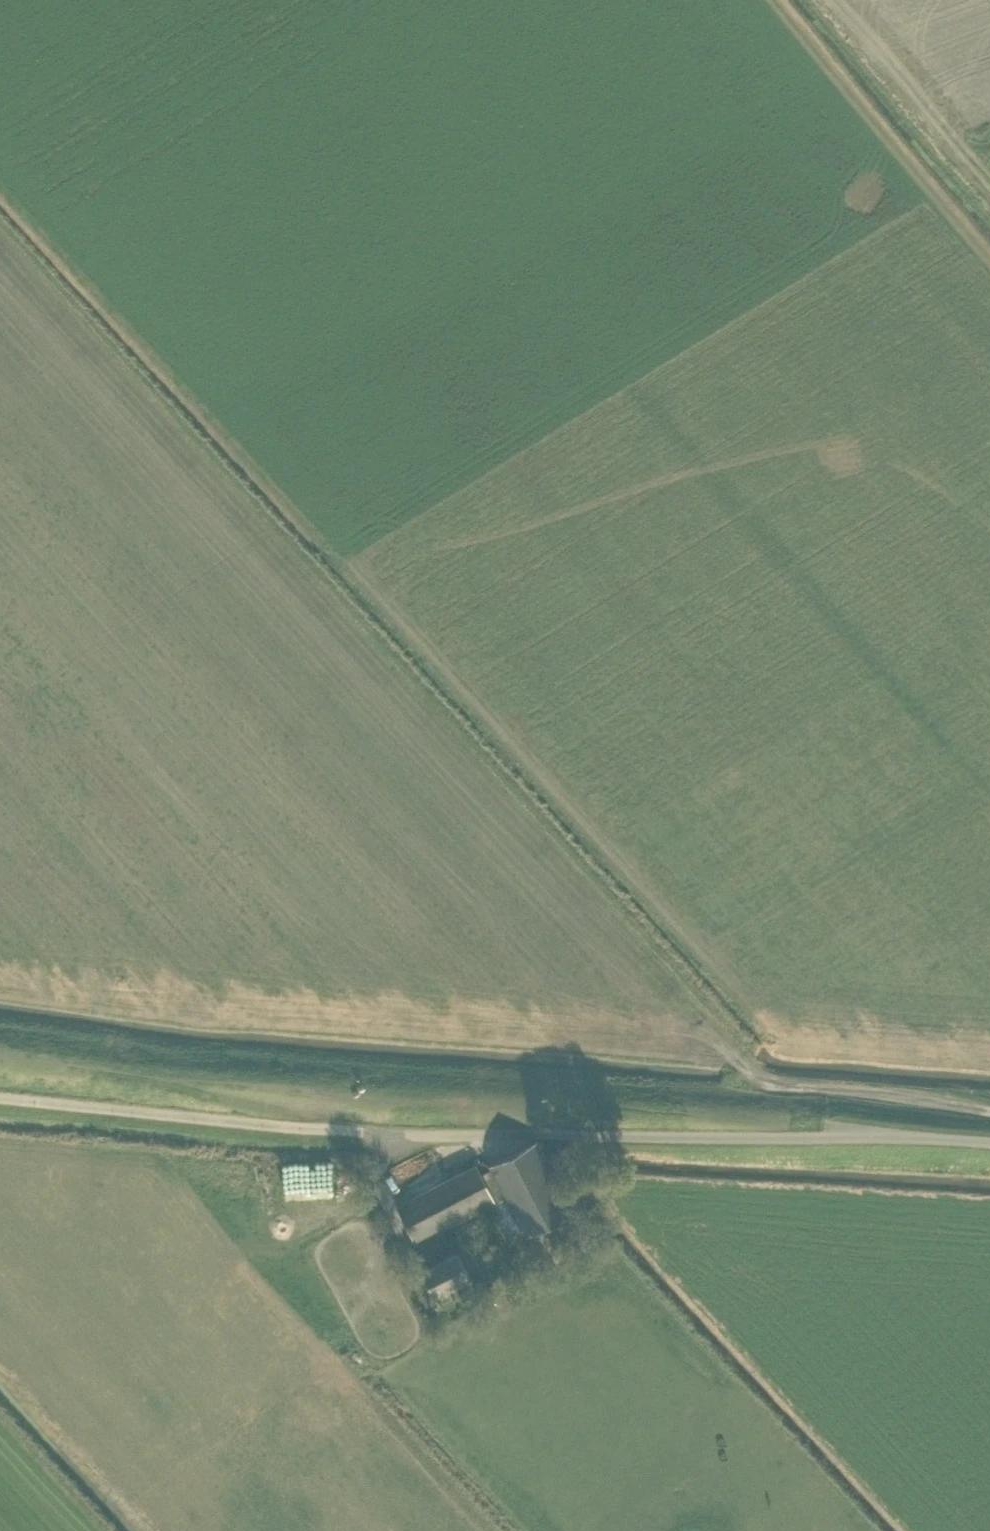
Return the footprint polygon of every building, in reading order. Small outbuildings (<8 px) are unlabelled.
[(573,1210),(536,1141),(488,1166),(490,1169),(481,1174),(476,1164),(396,1205),(415,1242),(418,1241),(430,1265),(421,1269),(434,1294),(469,1276),(456,1251),(444,1257),(437,1245),(448,1240),(442,1228),(490,1204),(506,1236),(521,1228),(525,1236),(573,1210)]
